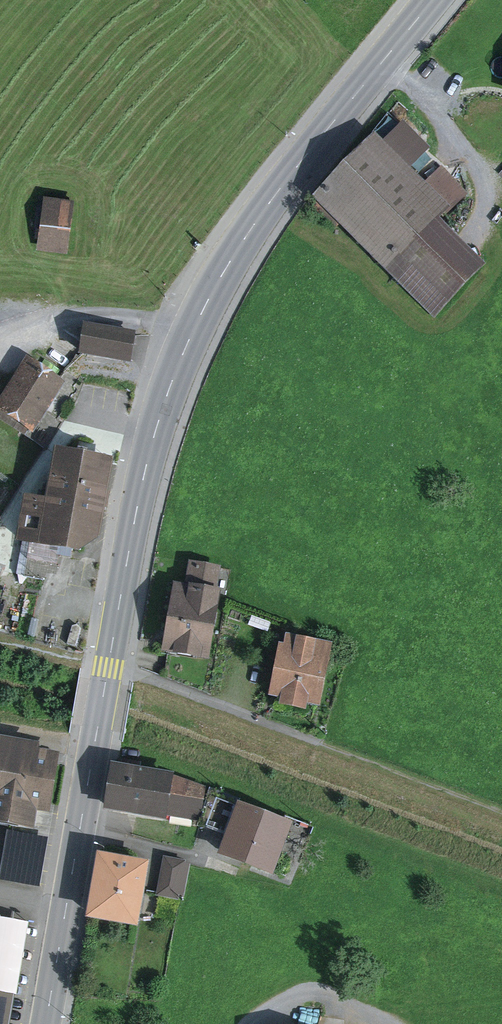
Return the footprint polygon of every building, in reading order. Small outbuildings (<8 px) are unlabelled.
[(460,205),(383,127),(320,189),(443,314),(493,265),(447,217),(460,205)] [(72,201),(45,196),(37,246),(64,251),(72,201)] [(134,332),(80,326),(78,349),(132,355),(134,332)] [(23,343),(0,380),(0,407),(25,422),(59,365),(23,343)] [(105,449),(44,436),(33,490),(20,488),(11,528),(85,543),(105,449)] [(177,589),(168,650),(205,655),(218,570),(191,566),(188,590),(177,589)] [(328,646),(290,639),(288,651),(283,650),(274,695),(285,697),(284,702),(305,706),(306,701),(317,704),(328,646)] [(73,748),(10,737),(0,791),(0,817),(47,825),(50,808),(61,810),(73,748)] [(126,755),(118,803),(208,819),(216,771),(126,755)] [(239,811),(225,852),(270,869),(285,828),(239,811)] [(3,876),(36,881),(42,842),(9,837),(3,876)] [(192,859),(162,854),(155,897),(185,902),(192,859)] [(101,860),(92,917),(135,923),(143,866),(101,860)] [(11,918),(0,916),(0,975),(11,918)] [(0,989),(0,1023),(18,1023),(24,993),(0,989)]
